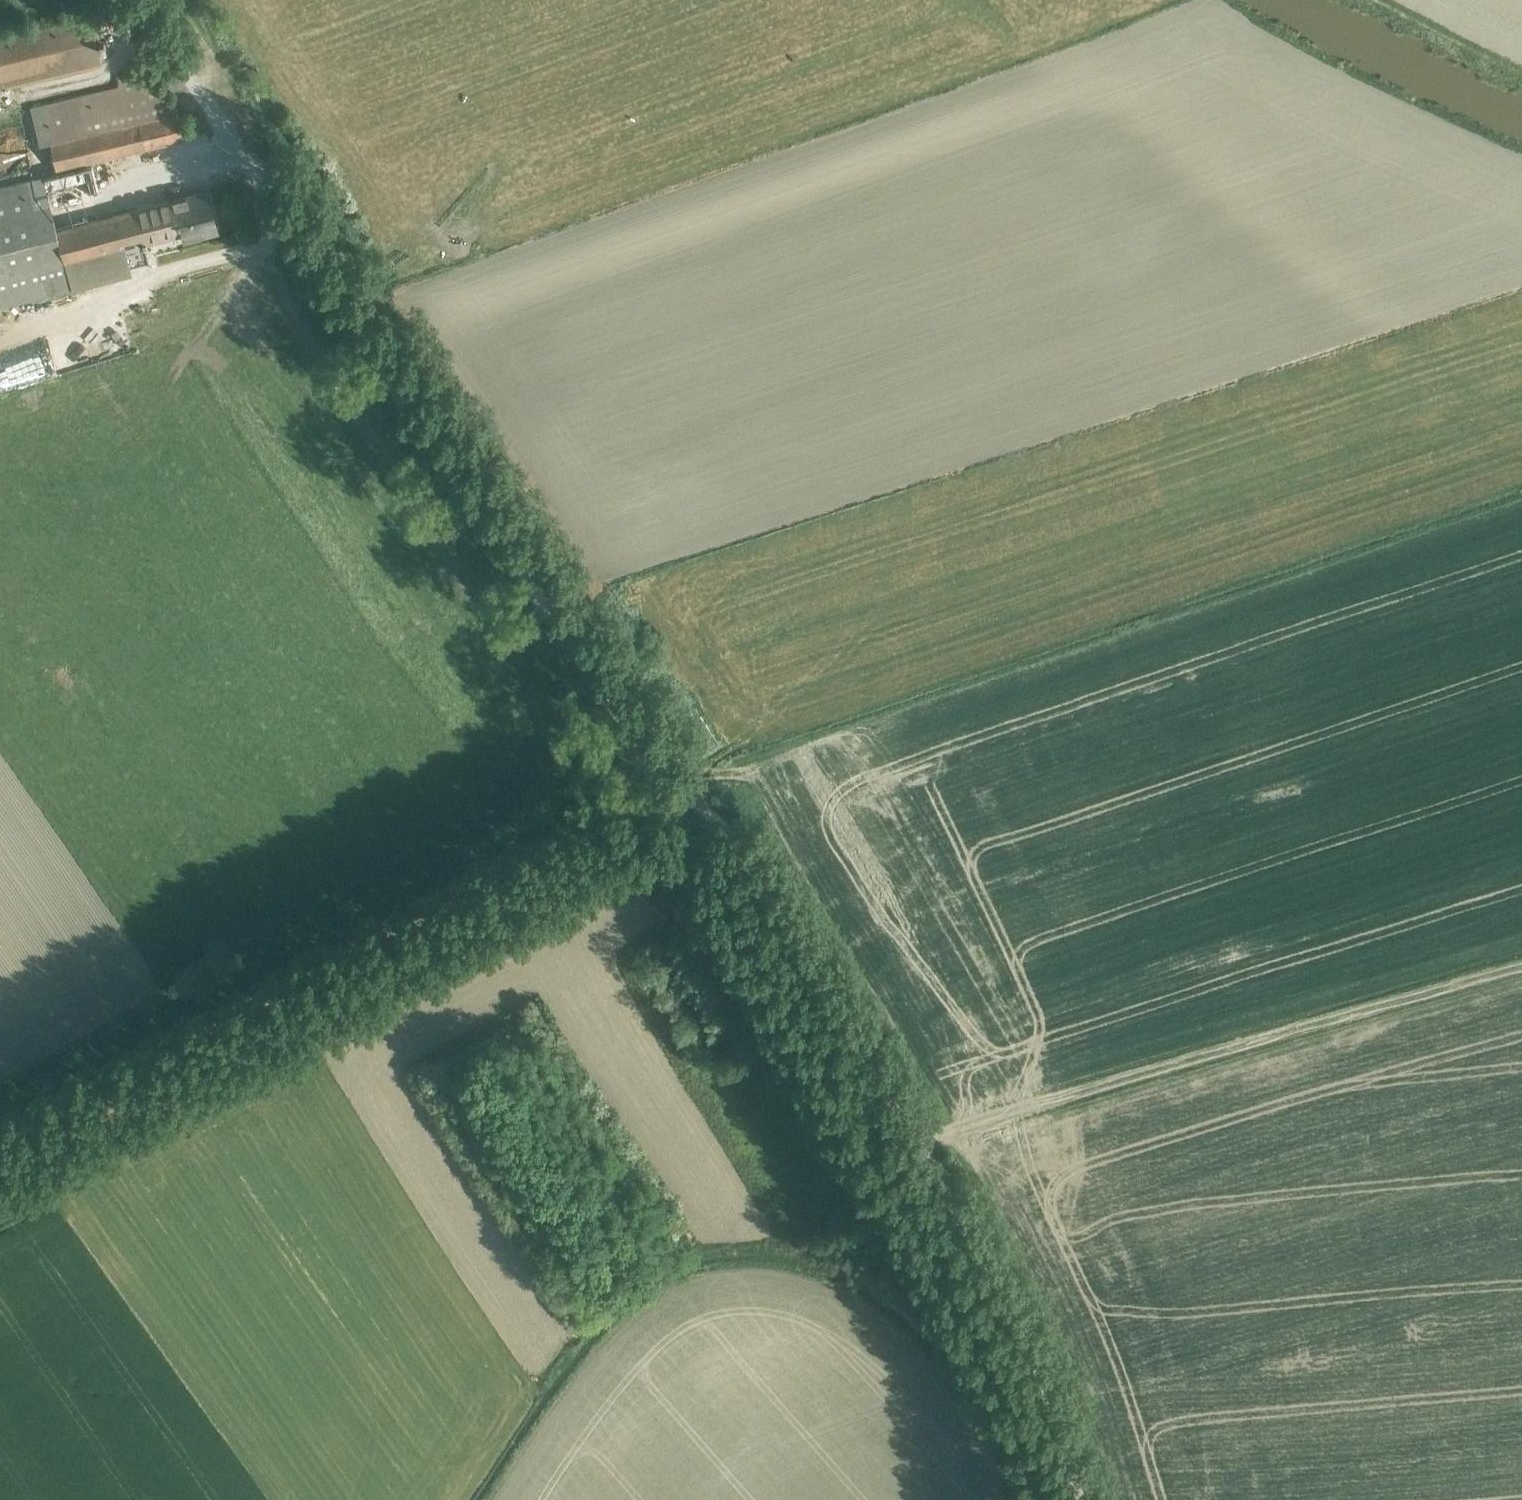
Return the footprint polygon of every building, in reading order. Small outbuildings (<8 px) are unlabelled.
[(109,12),(107,27),(118,28),(119,13),(109,12)] [(6,84),(7,86),(102,63),(89,13),(0,34),(0,85),(6,84)] [(49,141),(57,168),(184,137),(174,96),(152,65),(117,74),(119,84),(31,104),(40,143),(49,141)] [(0,185),(0,306),(131,272),(129,263),(148,258),(143,239),(146,238),(147,240),(182,231),(184,237),(218,228),(208,189),(58,228),(51,204),(99,192),(92,164),(0,185)]
